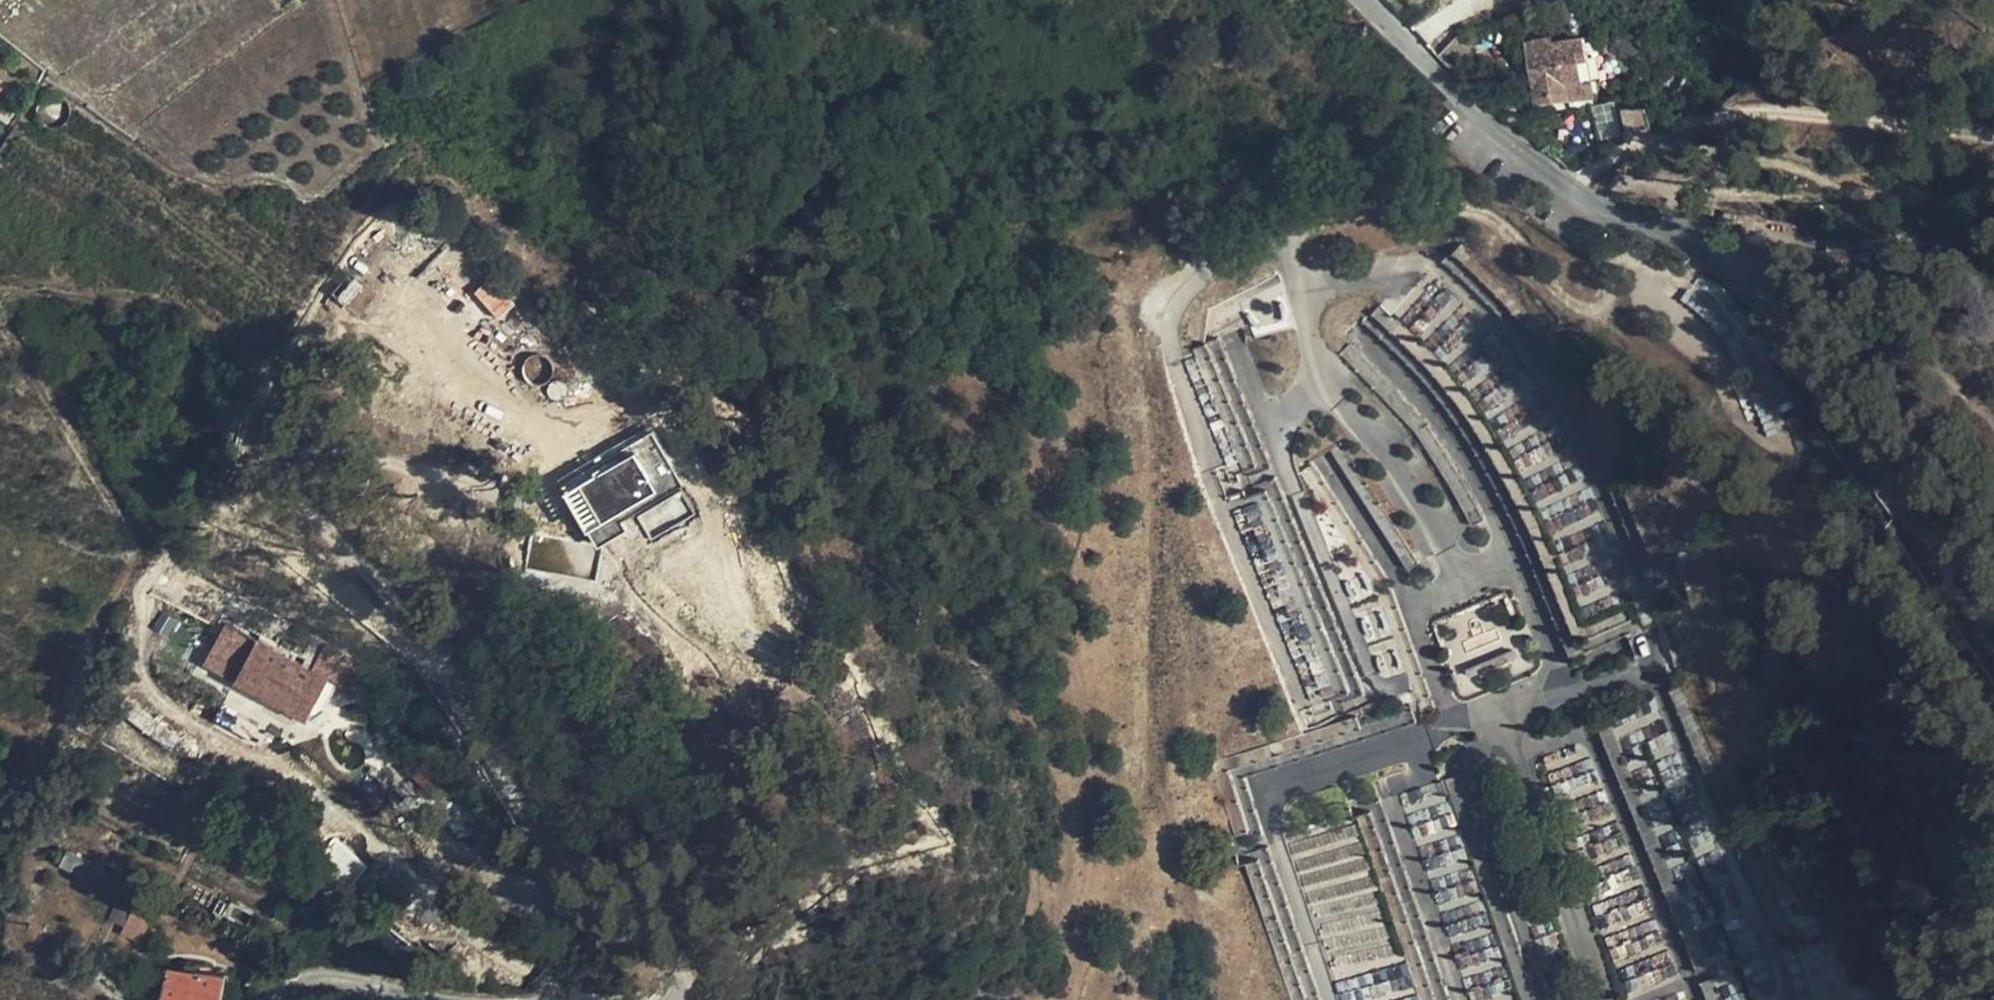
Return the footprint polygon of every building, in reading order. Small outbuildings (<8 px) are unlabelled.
[(1463,30),(1438,55),(1458,75),(1475,58),(1468,29),(1463,30)] [(1589,58),(1586,37),(1555,41),(1555,36),(1526,40),(1536,104),(1595,94),(1593,81),(1584,82),(1580,59),(1589,58)] [(1651,126),(1646,106),(1626,106),(1632,137),(1651,126)] [(1679,299),(1726,338),(1745,316),(1698,277),(1679,299)] [(473,293),(496,319),(513,304),(490,278),(473,293)] [(1348,596),(1366,593),(1364,576),(1346,578),(1348,596)] [(1448,668),(1452,667),(1460,695),(1528,674),(1505,596),(1432,618),(1448,668)] [(1411,687),(1380,599),(1354,608),(1385,696),(1411,687)] [(1289,625),(1299,705),(1361,698),(1355,645),(1318,649),(1314,622),(1289,625)] [(351,659),(323,646),(313,667),(223,624),(199,672),(306,723),(327,680),(338,686),(351,659)] [(1650,740),(1655,756),(1673,749),(1667,734),(1650,740)] [(1416,841),(1456,831),(1449,802),(1408,812),(1416,841)] [(342,890),(366,866),(337,838),(313,862),(342,890)] [(154,911),(135,902),(120,933),(140,942),(154,911)] [(1665,951),(1646,961),(1645,959),(1618,972),(1631,998),(1677,975),(1665,951)] [(226,975),(212,972),(212,975),(167,966),(162,995),(179,999),(221,999),(226,975)]
